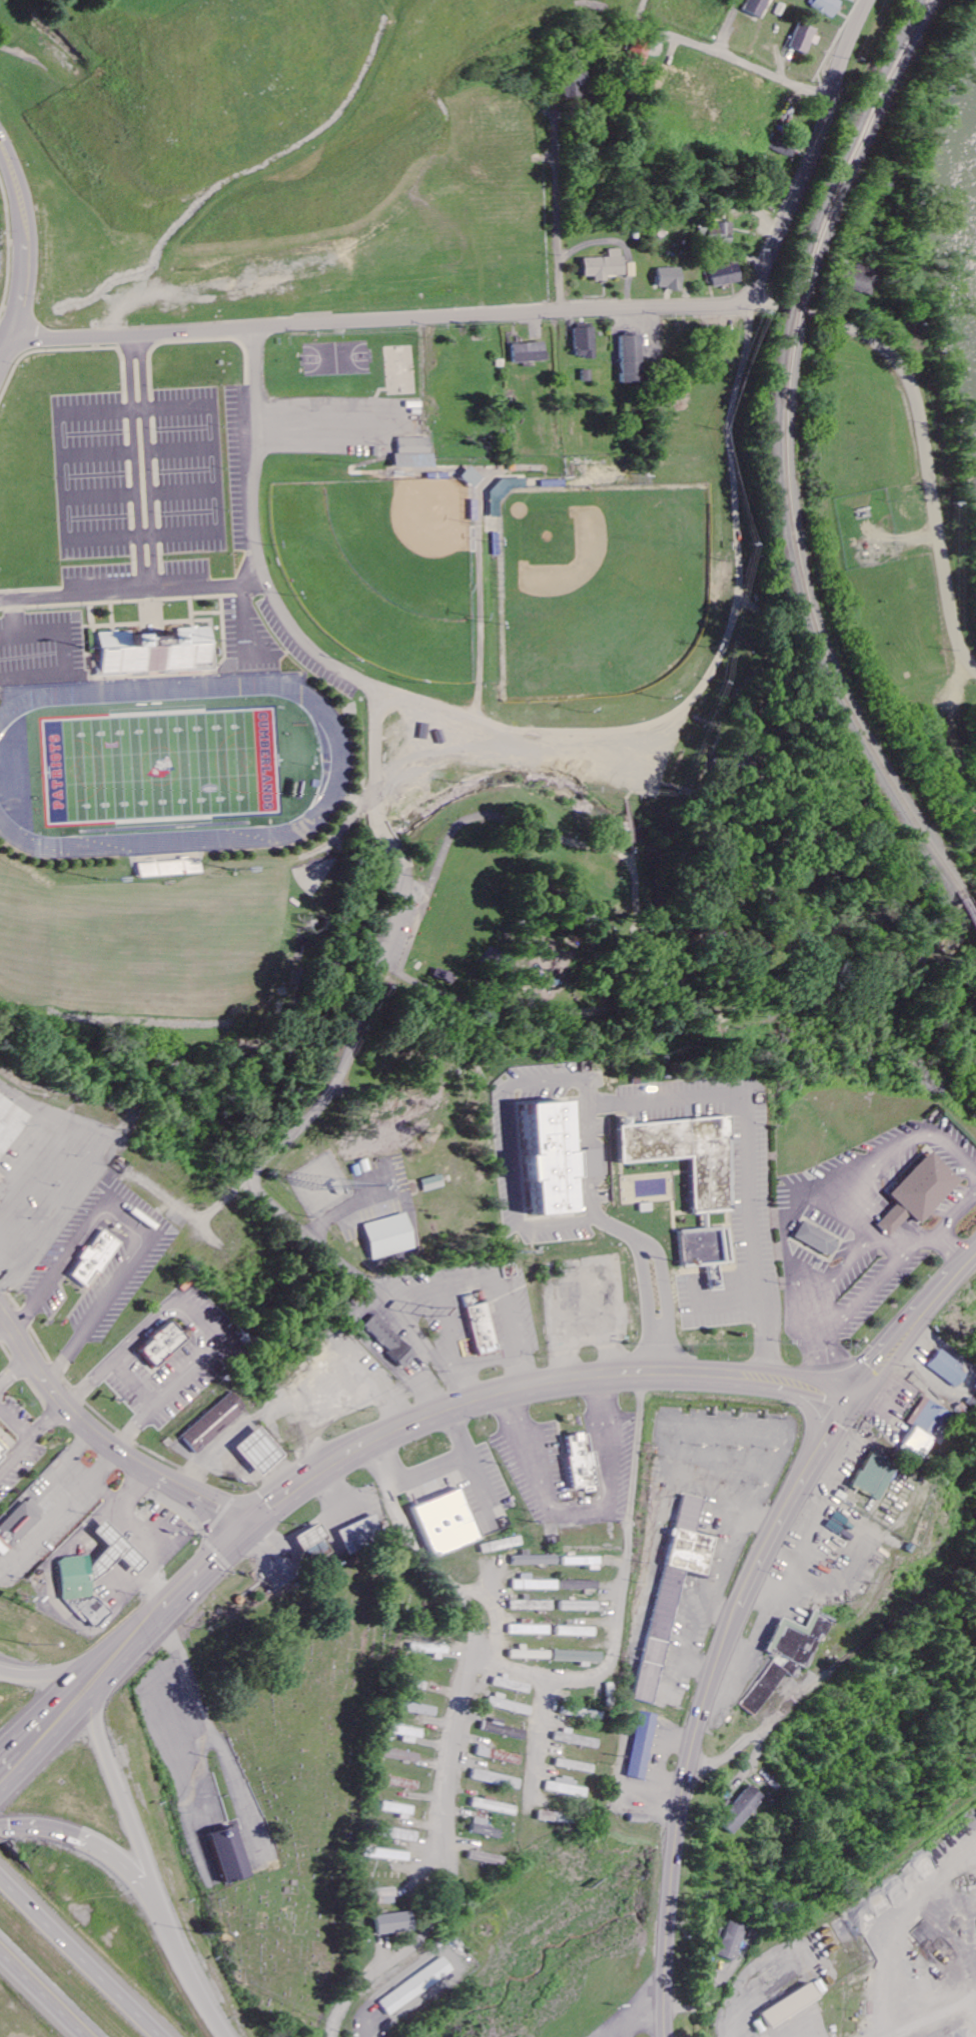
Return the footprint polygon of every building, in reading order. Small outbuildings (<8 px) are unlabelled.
[(769,0),(747,0),(743,10),(761,18),(769,0)] [(843,3),(838,0),(811,0),(808,4),(833,20),(843,3)] [(815,44),(820,31),(800,23),(790,47),(807,54),(812,43),(815,44)] [(567,96),(589,95),(587,70),(565,71),(567,96)] [(775,150),(796,158),(800,145),(779,137),(775,150)] [(734,244),(734,223),(716,223),(716,244),(734,244)] [(586,277),(596,277),(596,281),(608,281),(608,276),(625,276),(624,249),(610,250),(610,258),(586,258),(586,277)] [(716,288),(745,281),(741,263),(712,270),(716,288)] [(636,264),(628,264),(629,277),(636,277),(636,264)] [(875,294),(880,269),(860,264),(859,270),(852,269),(847,288),(875,294)] [(660,290),(684,289),(683,268),(660,269),(660,290)] [(596,328),(576,328),(577,358),(597,358),(596,328)] [(623,336),(624,383),(644,382),(643,335),(623,336)] [(548,361),(547,343),(514,344),(515,363),(548,361)] [(584,382),(593,382),(592,370),(583,371),(584,382)] [(99,673),(98,628),(213,624),(215,669),(99,673)] [(37,1125),(0,1099),(0,1171),(37,1125)] [(574,1152),(570,1102),(530,1105),(534,1158),(533,1158),(537,1219),(580,1216),(577,1180),(602,1178),(601,1151),(574,1152)] [(618,1126),(625,1208),(676,1203),(684,1270),(737,1265),(728,1116),(618,1126)] [(962,1181),(930,1152),(890,1196),(899,1204),(878,1226),(891,1238),(910,1216),(921,1226),(962,1181)] [(431,1193),(451,1188),(447,1176),(428,1181),(431,1193)] [(370,1225),(379,1261),(422,1249),(413,1214),(370,1225)] [(797,1239),(832,1257),(841,1241),(805,1223),(797,1239)] [(119,1242),(93,1281),(91,1279),(83,1293),(76,1289),(70,1284),(84,1264),(80,1260),(87,1248),(91,1251),(103,1232),(119,1242)] [(487,1293),(477,1295),(479,1305),(468,1307),(479,1358),(500,1353),(487,1293)] [(365,1329),(407,1367),(419,1354),(378,1316),(365,1329)] [(148,1355),(161,1369),(191,1342),(176,1326),(157,1342),(158,1346),(148,1355)] [(967,1372),(939,1351),(927,1369),(955,1389),(967,1372)] [(200,1455),(249,1409),(233,1392),(184,1438),(200,1455)] [(905,1424),(909,1427),(895,1450),(917,1464),(931,1442),(934,1444),(952,1416),(922,1397),(905,1424)] [(237,1450),(264,1478),(287,1456),(260,1427),(237,1450)] [(570,1491),(582,1491),(582,1494),(595,1493),(591,1434),(566,1436),(570,1491)] [(8,1462),(0,1471),(0,1443),(10,1453),(5,1459),(8,1462)] [(861,1474),(855,1471),(848,1488),(880,1500),(895,1463),(870,1453),(861,1474)] [(482,1542),(462,1490),(415,1508),(434,1560),(482,1542)] [(637,1701),(656,1705),(683,1575),(707,1580),(716,1539),(697,1535),(704,1500),(685,1496),(679,1529),(675,1528),(673,1538),(671,1537),(637,1701)] [(45,1523),(42,1520),(45,1515),(34,1502),(28,1505),(0,1532),(0,1536),(14,1553),(45,1523)] [(386,1539),(377,1516),(340,1531),(349,1553),(386,1539)] [(296,1539),(314,1571),(336,1559),(325,1540),(330,1538),(322,1524),(296,1539)] [(522,1546),(520,1536),(481,1546),(483,1555),(522,1546)] [(530,1557),(530,1551),(522,1551),(522,1556),(514,1556),(514,1566),(557,1565),(557,1556),(530,1557)] [(563,1567),(589,1566),(589,1571),(599,1571),(599,1558),(563,1559),(563,1567)] [(92,1560),(95,1600),(66,1602),(63,1562),(92,1560)] [(532,1575),(521,1575),(521,1581),(515,1581),(515,1591),(557,1592),(557,1582),(532,1581),(532,1575)] [(561,1590),(598,1591),(598,1582),(561,1581),(561,1590)] [(554,1602),(512,1602),(512,1611),(554,1612),(554,1602)] [(562,1613),(599,1612),(599,1602),(562,1603),(562,1613)] [(784,1619),(764,1651),(775,1657),(743,1708),(759,1718),(788,1672),(798,1679),(804,1669),(806,1670),(835,1624),(815,1611),(803,1630),(784,1619)] [(551,1627),(534,1627),(534,1620),(523,1620),(523,1626),(511,1626),(511,1635),(551,1636),(551,1627)] [(559,1637),(596,1638),(597,1628),(559,1627),(559,1637)] [(414,1654),(449,1655),(449,1646),(414,1645),(414,1654)] [(552,1660),(552,1652),(529,1652),(528,1646),(522,1646),(522,1651),(513,1651),(513,1661),(552,1660)] [(556,1663),(603,1664),(603,1653),(556,1652),(556,1663)] [(534,1709),(507,1701),(508,1697),(496,1693),(492,1707),(532,1718),(534,1709)] [(439,1716),(440,1707),(403,1704),(403,1713),(439,1716)] [(603,1714),(570,1709),(569,1716),(602,1721),(603,1714)] [(628,1778),(646,1781),(658,1716),(640,1713),(628,1778)] [(407,1743),(419,1744),(419,1739),(426,1740),(427,1730),(406,1728),(406,1723),(392,1722),(391,1735),(407,1736),(407,1743)] [(526,1740),(528,1731),(487,1723),(485,1733),(526,1740)] [(556,1733),(555,1744),(598,1748),(599,1740),(572,1737),(572,1730),(564,1730),(564,1734),(556,1733)] [(478,1756),(519,1767),(522,1758),(481,1747),(478,1756)] [(380,1760),(423,1762),(424,1753),(380,1750),(380,1760)] [(594,1767),(558,1759),(556,1768),(592,1775),(594,1767)] [(521,1781),(476,1769),(473,1780),(518,1792),(521,1781)] [(422,1781),(385,1777),(384,1787),(421,1791),(422,1781)] [(546,1783),(545,1793),(585,1798),(586,1790),(574,1788),(575,1780),(556,1778),(555,1784),(546,1783)] [(768,1800),(754,1787),(720,1823),(734,1836),(768,1800)] [(516,1808),(474,1799),(472,1808),(514,1817),(516,1808)] [(416,1817),(417,1807),(387,1803),(386,1813),(416,1817)] [(488,1821),(475,1818),(471,1833),(498,1840),(500,1831),(486,1828),(488,1821)] [(228,1824),(201,1832),(218,1882),(244,1873),(228,1824)] [(420,1832),(386,1829),(385,1840),(419,1843),(420,1832)] [(411,1851),(368,1850),(368,1860),(411,1861),(411,1851)] [(468,1860),(501,1868),(503,1859),(470,1852),(468,1860)] [(382,1904),(398,1903),(397,1888),(371,1889),(372,1899),(382,1898),(382,1904)] [(378,1916),(380,1936),(416,1931),(413,1911),(378,1916)] [(744,1925),(726,1921),(718,1957),(736,1961),(744,1925)] [(382,2002),(392,2017),(456,1971),(446,1957),(382,2002)] [(760,2013),(769,2027),(819,1999),(811,1984),(760,2013)]
